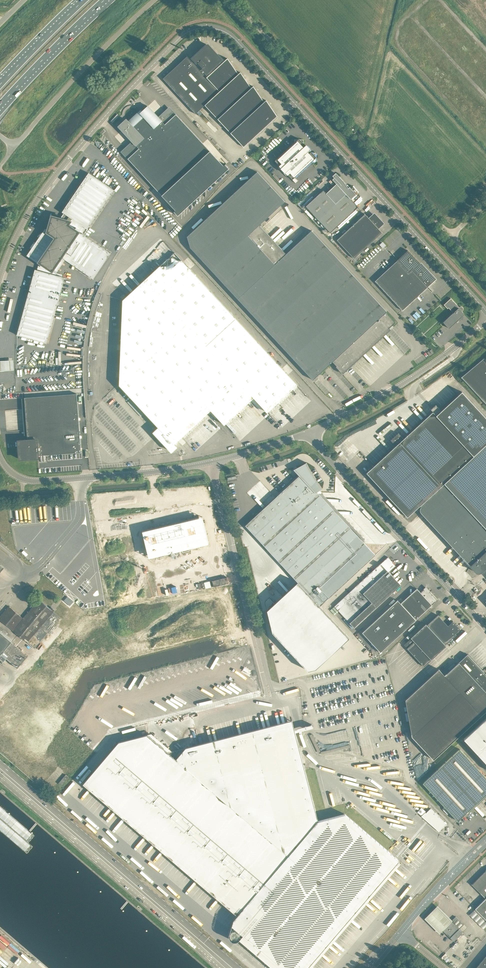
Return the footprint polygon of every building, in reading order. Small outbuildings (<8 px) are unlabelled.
[(221,64),(219,62),(222,59),(208,45),(194,58),(196,61),(194,63),(187,56),(163,79),(196,114),(205,105),(244,147),(277,116),(266,100),(264,102),(253,86),(251,88),(241,72),(238,74),(228,58),(221,64)] [(210,151),(180,118),(176,114),(165,124),(148,106),(135,118),(203,192),(229,168),(225,164),(223,165),(210,151)] [(178,215),(203,192),(135,118),(130,123),(126,119),(124,121),(119,126),(139,148),(128,159),(131,162),(162,196),(175,210),(174,211),(178,215)] [(303,148),(302,146),(304,144),(304,143),(304,139),(300,139),(299,138),(298,139),(294,139),(294,143),(275,161),(280,166),(279,167),(278,167),(286,176),(287,176),(286,175),(288,174),(293,179),(312,162),(316,162),(316,158),(317,157),(316,156),(316,153),(312,153),(311,152),(309,154),(308,152),(311,149),(307,145),(303,148)] [(312,230),(286,254),(259,225),(285,201),(257,172),(187,236),(190,247),(238,299),(313,380),(333,362),(343,373),(344,373),(342,372),(349,365),(350,366),(387,332),(385,331),(395,322),(386,312),(387,311),(312,230)] [(88,229),(114,190),(89,173),(62,212),(64,213),(60,218),(52,216),(50,223),(52,225),(49,229),(48,229),(48,231),(46,231),(40,239),(39,239),(38,239),(38,240),(37,241),(38,241),(38,242),(30,255),(40,261),(37,270),(35,269),(17,335),(47,343),(65,277),(56,275),(57,273),(56,273),(65,260),(94,279),(111,253),(82,234),(86,228),(88,229)] [(318,219),(351,189),(350,187),(348,188),(347,185),(344,182),(342,179),(337,174),(334,177),(334,178),(333,179),(337,184),(326,193),(323,190),(306,206),(318,219)] [(351,199),(356,194),(351,189),(318,219),(330,233),(358,207),(351,199)] [(137,214),(142,218),(145,215),(141,210),(137,214)] [(374,214),(369,218),(365,214),(337,240),(354,258),(382,233),(378,228),(382,224),(380,222),(381,221),(376,216),(376,217),(374,214)] [(421,263),(420,263),(419,262),(408,250),(397,260),(397,261),(375,281),(402,310),(436,279),(421,263)] [(297,385),(294,381),(175,252),(123,300),(120,385),(159,427),(153,432),(170,451),(176,446),(174,444),(211,410),(224,424),(254,397),(267,412),(297,385)] [(460,306),(460,307),(459,307),(451,298),(444,304),(448,308),(449,307),(453,312),(443,322),(449,328),(460,318),(459,317),(461,315),(462,316),(464,314),(462,311),(463,311),(463,310),(463,309),(463,308),(463,307),(462,307),(461,306),(460,306)] [(485,360),(484,359),(462,378),(485,403),(485,360)] [(0,361),(0,371),(14,370),(13,360),(0,361)] [(466,395),(462,392),(442,410),(442,409),(441,410),(436,405),(431,409),(433,412),(404,439),(399,433),(391,440),(396,446),(367,473),(408,517),(420,506),(421,507),(420,507),(420,508),(420,509),(420,510),(420,511),(421,512),(470,565),(469,565),(474,571),(475,572),(476,572),(476,573),(477,573),(478,573),(479,573),(480,573),(480,572),(481,572),(485,567),(485,417),(466,395)] [(81,452),(81,447),(77,394),(25,397),(28,440),(19,441),(20,459),(38,458),(38,455),(81,452)] [(285,489),(245,525),(249,529),(298,582),(275,603),(269,598),(267,600),(266,601),(266,602),(266,603),(273,632),(308,670),(316,668),(349,637),(320,606),(372,558),(375,555),(317,492),(322,489),(319,483),(315,478),(312,473),(309,468),(306,462),(307,464),(306,464),(305,464),(304,464),(303,465),(302,466),(301,467),(301,468),(301,469),(301,470),(301,471),(301,472),(302,473),(299,476),(286,490),(285,489)] [(200,515),(140,530),(147,557),(206,542),(200,515)] [(413,532),(441,565),(444,564),(446,563),(448,565),(447,561),(449,559),(451,561),(460,560),(422,516),(419,519),(420,520),(420,522),(417,523),(416,524),(417,526),(419,526),(419,529),(418,528),(415,528),(415,532),(413,532)] [(69,545),(63,546),(67,563),(72,561),(69,545)] [(376,607),(397,588),(401,584),(389,572),(396,566),(393,562),(388,557),(381,563),(334,606),(354,627),(376,607)] [(380,652),(434,603),(437,600),(426,587),(421,592),(417,588),(401,603),(398,600),(362,632),(380,652)] [(50,608),(39,599),(23,618),(9,606),(0,617),(0,619),(27,642),(34,648),(54,625),(55,626),(58,622),(57,621),(60,617),(54,612),(55,610),(51,607),(50,608)] [(448,626),(438,615),(427,625),(426,624),(411,638),(404,645),(407,648),(424,667),(446,646),(445,645),(456,635),(455,634),(460,629),(461,629),(453,621),(448,626)] [(12,641),(0,630),(0,662),(2,663),(6,658),(18,668),(28,656),(11,642),(12,641)] [(485,711),(485,673),(485,674),(468,654),(445,675),(439,669),(406,700),(412,736),(434,759),(482,715),(485,711)] [(160,683),(118,692),(125,721),(167,712),(160,683)] [(464,739),(485,762),(485,718),(464,739)] [(293,725),(292,720),(186,747),(178,756),(176,759),(148,734),(119,742),(85,781),(84,783),(237,915),(234,919),(229,933),(229,934),(229,935),(229,936),(229,937),(230,938),(230,939),(231,939),(232,940),(233,941),(234,941),(235,941),(236,941),(237,941),(238,940),(239,940),(243,943),(244,942),(248,946),(247,947),(250,948),(257,953),(256,954),(259,955),(265,961),(264,962),(267,963),(274,967),(311,967),(401,862),(399,860),(345,814),(318,821),(295,732),(313,727),(312,724),(294,729),(293,725)] [(460,749),(423,783),(458,821),(485,794),(485,777),(460,749)] [(64,774),(58,783),(62,786),(68,776),(64,774)] [(431,808),(424,815),(439,831),(446,824),(431,808)] [(471,884),(472,884),(485,898),(475,909),(479,912),(485,919),(485,870),(472,883),(471,884)] [(426,918),(440,932),(442,930),(451,921),(438,907),(426,918)] [(470,913),(469,915),(483,928),(484,927),(483,926),(485,924),(475,914),(473,916),(470,913)] [(454,941),(463,932),(451,921),(442,930),(454,941)] [(356,940),(358,937),(352,934),(350,939),(341,935),(346,939),(343,942),(345,943),(343,946),(342,948),(335,945),(341,949),(340,953),(338,953),(336,955),(338,956),(335,960),(337,962),(343,955),(343,956),(356,940)]
